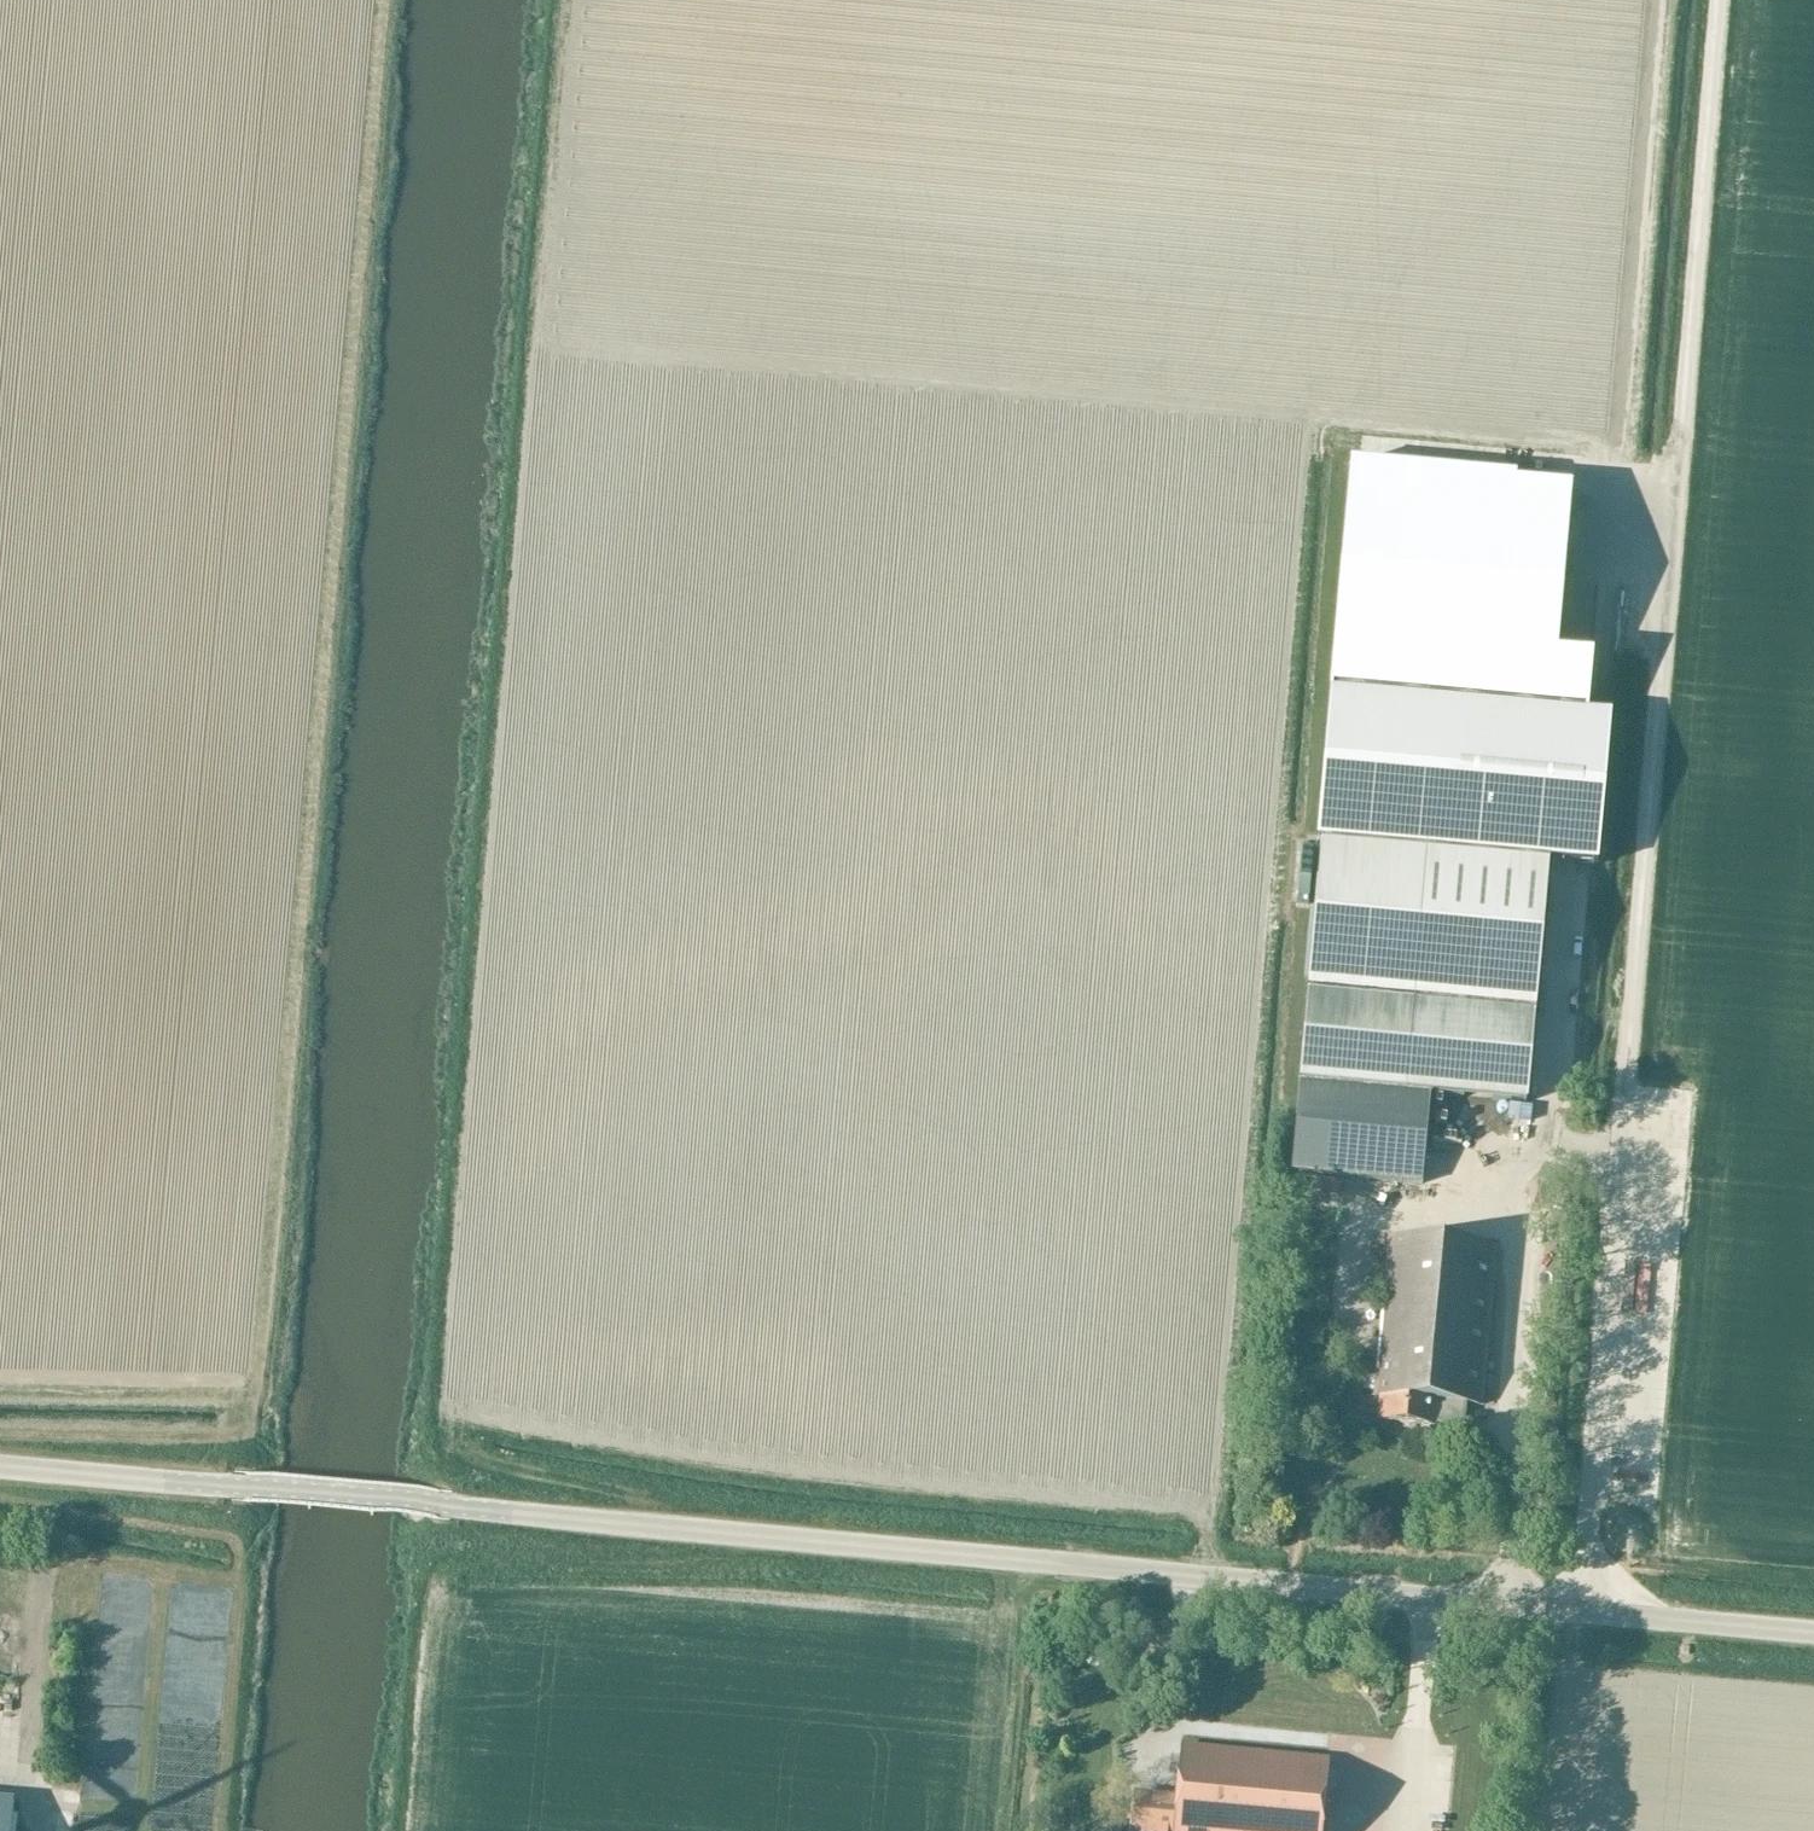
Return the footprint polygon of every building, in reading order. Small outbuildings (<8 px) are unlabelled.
[(1360,473),(1333,706),(1560,727),(1581,729),(1589,658),(1556,655),(1574,491),(1360,473)] [(1333,706),(1321,844),(1548,865),(1594,869),(1607,731),(1581,729),(1560,727),(1333,706)] [(1321,844),(1307,994),(1534,1014),(1548,865),(1321,844)] [(1526,1102),(1529,1070),(1534,1014),(1307,994),(1291,1172),(1422,1184),(1430,1093),(1526,1102)] [(1482,1405),(1496,1250),(1393,1241),(1377,1396),(1382,1396),(1380,1420),(1435,1426),(1435,1424),(1463,1427),(1466,1403),(1482,1405)] [(1329,1759),(1183,1744),(1179,1795),(1135,1792),(1133,1830),(1322,1830),(1329,1759)] [(22,1805),(0,1803),(0,1830),(20,1830),(22,1805)]
